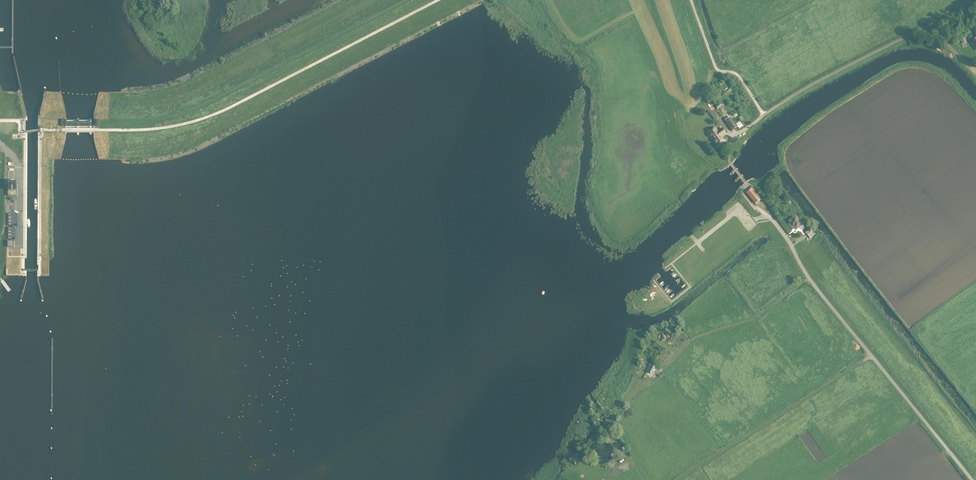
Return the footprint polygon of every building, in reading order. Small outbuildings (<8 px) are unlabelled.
[(730,127),(735,123),(730,116),(725,120),(730,127)] [(713,139),(724,131),(722,128),(718,131),(716,127),(708,133),(713,139)] [(724,131),(713,139),(717,146),(725,140),(723,137),(727,134),(724,131)] [(8,183),(8,196),(16,196),(16,183),(16,181),(13,181),(13,183),(8,183)] [(755,203),(760,199),(752,189),(747,193),(755,203)] [(802,225),(796,217),(790,221),(796,229),(802,225)] [(651,370),(656,373),(659,368),(654,365),(651,370)]
